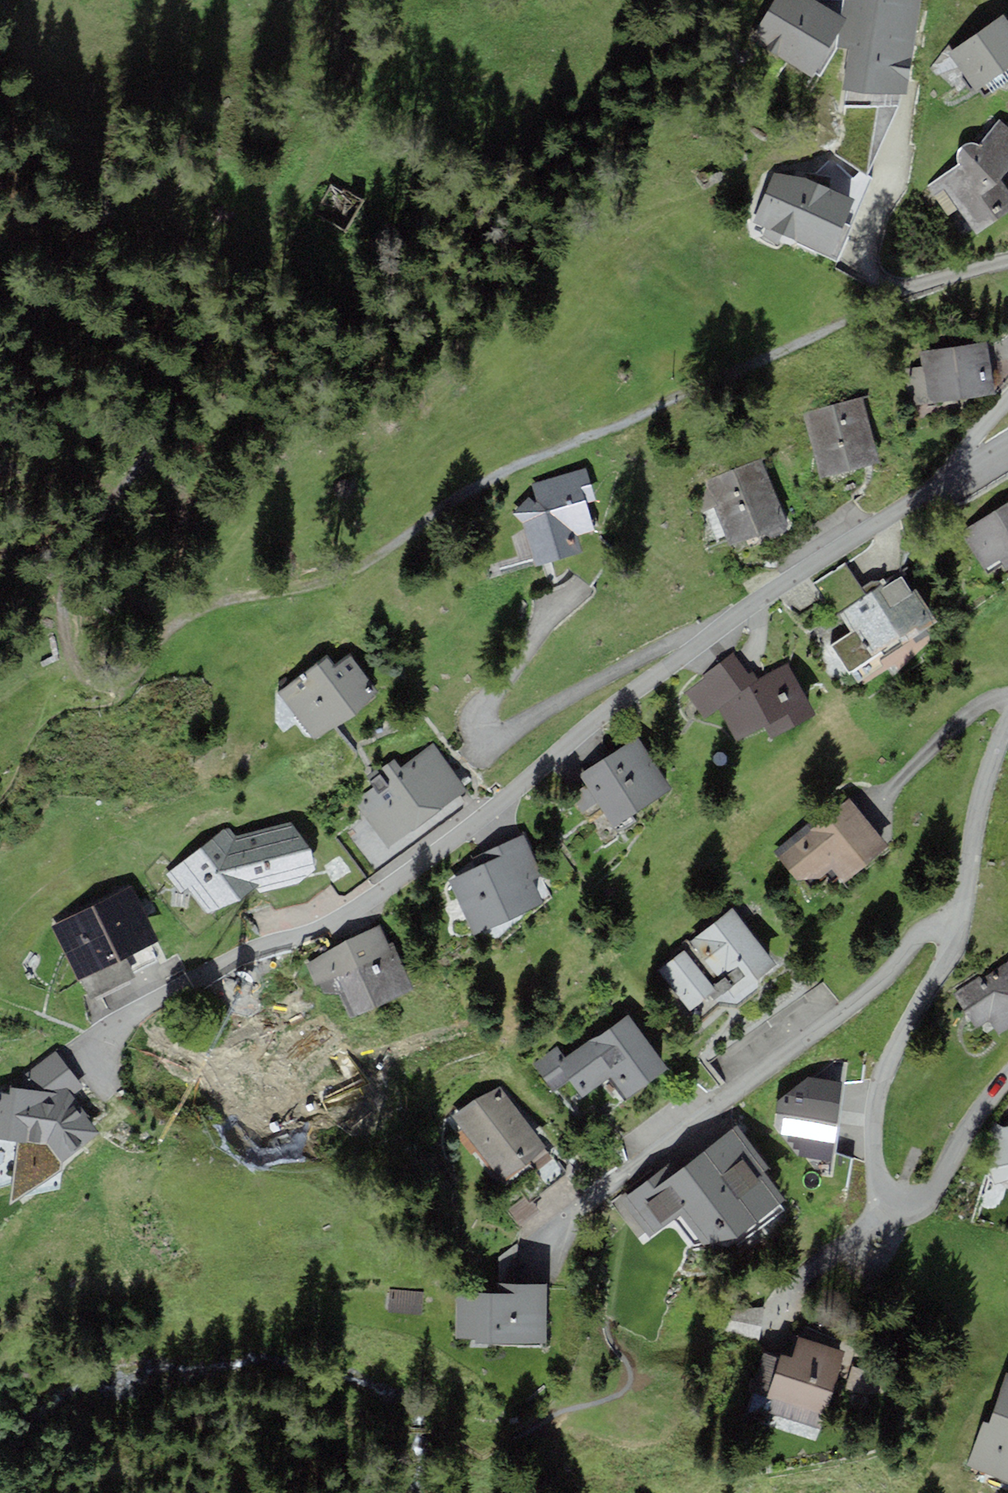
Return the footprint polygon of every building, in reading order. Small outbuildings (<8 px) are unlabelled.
[(813,78),(815,74),(820,77),(837,46),(838,35),(848,20),(841,16),(815,0),(775,0),(749,44),(813,78)] [(844,0),(841,16),(848,20),(838,35),(837,46),(848,49),(842,92),(907,95),(920,0),(846,0),(844,0)] [(974,91),(1007,68),(1007,23),(1003,16),(948,53),(974,91)] [(981,146),(974,145),(970,145),(964,147),(958,152),(958,159),(960,164),(928,188),(947,216),(958,208),(975,234),(1007,211),(1007,192),(1000,181),(1007,170),(1007,128),(999,120),(981,146)] [(807,179),(775,173),(753,222),(836,262),(852,227),(845,224),(855,201),(807,179)] [(987,342),(920,351),(922,367),(904,370),(909,407),(995,395),(987,342)] [(879,462),(862,397),(802,413),(818,477),(879,462)] [(789,525),(761,459),(705,482),(732,549),(789,525)] [(587,468),(532,485),(534,492),(514,514),(523,523),(534,567),(581,552),(577,535),(593,532),(588,503),(596,502),(587,468)] [(958,532),(976,561),(984,575),(1000,565),(1004,571),(1007,569),(1007,502),(958,532)] [(862,588),(845,562),(813,583),(835,616),(839,613),(867,594),(862,588)] [(841,616),(851,631),(830,645),(849,673),(870,660),(873,664),(937,622),(915,589),(911,592),(901,577),(886,587),(884,583),(867,594),(839,613),(841,616)] [(872,581),(862,588),(867,594),(884,583),(872,581)] [(705,680),(686,692),(704,719),(719,710),(740,743),(765,727),(774,740),(816,712),(786,663),(759,681),(753,672),(748,676),(733,653),(703,676),(705,680)] [(280,693),(314,740),(378,694),(350,656),(336,667),(329,657),(280,693)] [(596,802),(614,828),(672,788),(637,736),(578,776),(585,786),(570,797),(580,813),(596,802)] [(390,849),(466,791),(430,745),(401,767),(395,758),(367,779),(374,788),(354,803),(390,849)] [(848,797),(775,853),(805,891),(830,871),(841,886),(888,849),(877,835),(848,797)] [(228,827),(166,875),(181,893),(188,889),(208,914),(240,900),(257,888),(259,892),(301,882),(314,870),(309,848),(290,823),(236,836),(228,827)] [(472,859),(476,868),(448,881),(473,936),(543,903),(533,880),(543,876),(524,835),(472,859)] [(131,888),(51,926),(86,1000),(135,976),(126,957),(157,942),(131,888)] [(776,965),(732,910),(684,946),(687,950),(661,971),(698,1020),(721,1003),(735,1004),(762,988),(756,980),(776,965)] [(347,941),(306,964),(315,986),(319,984),(324,993),(341,995),(351,1019),(414,992),(393,944),(388,946),(380,925),(347,941)] [(954,995),(976,1029),(988,1021),(998,1036),(1007,1030),(1007,963),(982,980),(980,977),(954,995)] [(554,1091),(570,1080),(583,1097),(610,1078),(626,1100),(668,1071),(627,1013),(585,1042),(565,1057),(557,1046),(534,1062),(554,1091)] [(66,1089),(71,1096),(83,1087),(55,1050),(23,1076),(35,1090),(55,1093),(55,1090),(66,1089)] [(842,1083),(807,1078),(777,1102),(775,1125),(778,1134),(788,1137),(787,1142),(794,1143),(793,1150),(801,1150),(799,1158),(834,1163),(842,1083)] [(547,1147),(497,1084),(453,1118),(502,1181),(547,1147)] [(0,1093),(0,1138),(18,1140),(10,1204),(60,1170),(61,1162),(100,1134),(71,1096),(66,1089),(55,1090),(55,1093),(35,1090),(10,1088),(11,1094),(0,1093)] [(770,1169),(733,1120),(671,1167),(668,1163),(614,1204),(644,1244),(674,1220),(695,1247),(702,1242),(714,1258),(735,1242),(738,1246),(785,1211),(779,1203),(783,1200),(763,1174),(770,1169)] [(1004,1127),(997,1123),(970,1166),(1007,1186),(1007,1127),(1004,1127)] [(476,1343),(497,1343),(547,1344),(548,1284),(498,1284),(498,1294),(476,1293),(456,1293),(456,1339),(476,1339),(476,1343)] [(423,1292),(389,1289),(388,1311),(421,1313),(423,1292)] [(764,1412),(822,1430),(847,1351),(800,1336),(793,1358),(782,1354),(781,1359),(769,1398),(764,1412)] [(753,1393),(769,1398),(781,1359),(765,1354),(753,1393)] [(971,1468),(1007,1481),(1007,1375),(1006,1374),(988,1423),(983,1422),(967,1466),(971,1468)]
